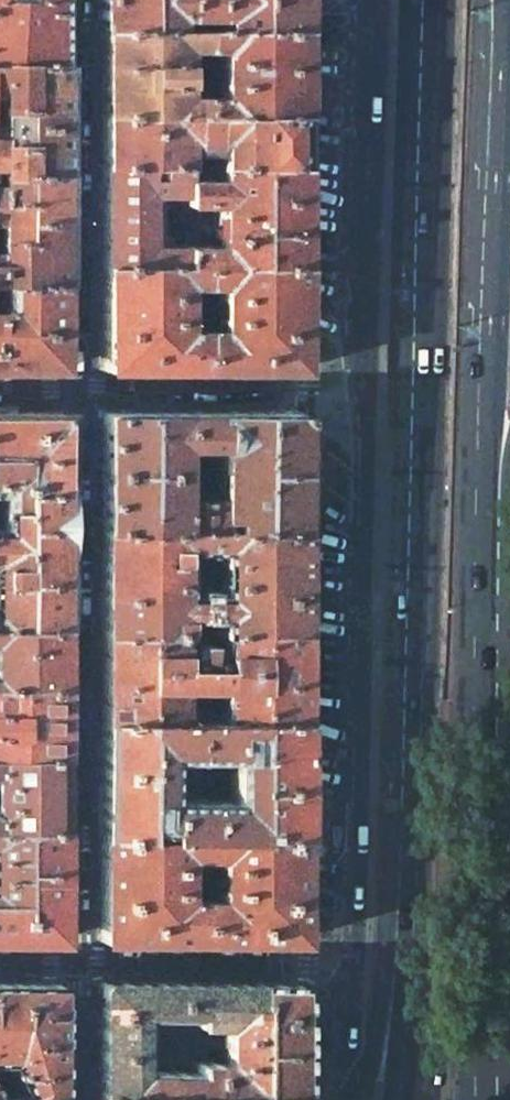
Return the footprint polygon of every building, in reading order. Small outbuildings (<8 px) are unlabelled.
[(57,62),(57,0),(0,0),(0,62),(57,62)] [(214,17),(214,16),(216,16),(216,29),(298,28),(298,18),(299,18),(299,6),(299,0),(100,0),(100,29),(182,29),(182,17),(206,17),(214,17)] [(197,114),(298,114),(298,28),(216,29),(199,29),(199,49),(216,49),(215,94),(198,94),(197,114)] [(100,29),(100,114),(197,114),(198,94),(182,94),(182,49),(199,49),(199,29),(182,29),(100,29)] [(57,172),(57,115),(57,62),(0,62),(0,172),(57,172)] [(100,164),(181,164),(181,138),(184,138),(186,139),(187,140),(188,144),(209,144),(210,140),(211,139),(212,139),(216,138),(215,164),(298,165),(298,114),(197,114),(100,114),(100,164)] [(181,164),(100,164),(99,265),(180,265),(180,245),(143,245),(144,215),(144,190),(170,190),(181,190),(181,176),(181,164)] [(215,176),(181,176),(181,190),(180,202),(215,202),(215,245),(180,245),(180,265),(198,265),(298,265),(298,165),(215,164),(215,176)] [(215,164),(181,164),(181,176),(215,176),(215,164)] [(57,221),(57,172),(0,172),(0,220),(3,220),(15,221),(57,221)] [(181,190),(170,190),(169,207),(180,207),(180,202),(181,190)] [(180,215),(144,215),(143,245),(180,245),(180,215)] [(57,281),(57,225),(57,221),(15,221),(3,220),(0,220),(0,281),(57,281)] [(99,265),(99,369),(198,369),(198,328),(181,328),(181,284),(198,284),(198,265),(180,265),(99,265)] [(215,284),(214,328),(198,328),(198,369),(297,369),(298,265),(198,265),(198,284),(215,284)] [(57,369),(57,365),(57,281),(0,281),(0,369),(57,369)] [(56,491),(56,411),(0,411),(0,509),(18,509),(18,491),(56,491)] [(99,530),(297,526),(297,475),(297,411),(294,411),(99,411),(99,475),(99,530)] [(0,509),(0,624),(56,624),(56,491),(18,491),(18,509),(0,509)] [(98,632),(176,632),(195,632),(195,617),(215,617),(216,632),(297,632),(297,564),(297,528),(297,526),(99,530),(99,571),(98,632)] [(56,685),(56,624),(0,624),(0,685),(56,685)] [(217,650),(205,650),(176,650),(176,635),(176,632),(98,632),(99,675),(98,719),(176,719),(176,685),(184,685),(200,685),(210,685),(217,684),(216,719),(297,718),(297,681),(297,675),(297,632),(216,632),(217,650)] [(200,645),(200,639),(189,639),(189,650),(200,650),(200,645)] [(0,685),(0,755),(56,754),(56,685),(0,685)] [(216,699),(176,699),(176,719),(216,719),(216,699)] [(98,719),(98,836),(139,836),(139,824),(161,824),(161,836),(297,836),(297,718),(216,719),(176,719),(98,719)] [(56,826),(56,754),(0,755),(0,826),(56,826)] [(56,939),(56,826),(0,826),(0,939),(56,939)] [(297,939),(297,852),(297,836),(161,836),(139,836),(98,836),(98,879),(98,939),(197,939),(297,939)] [(55,982),(0,982),(0,1099),(55,1099),(55,982)] [(100,982),(98,984),(98,1039),(98,1093),(193,1093),(296,1093),(296,1040),(296,1011),(296,987),(296,985),(296,984),(294,982),(292,982),(199,982),(100,982)]
